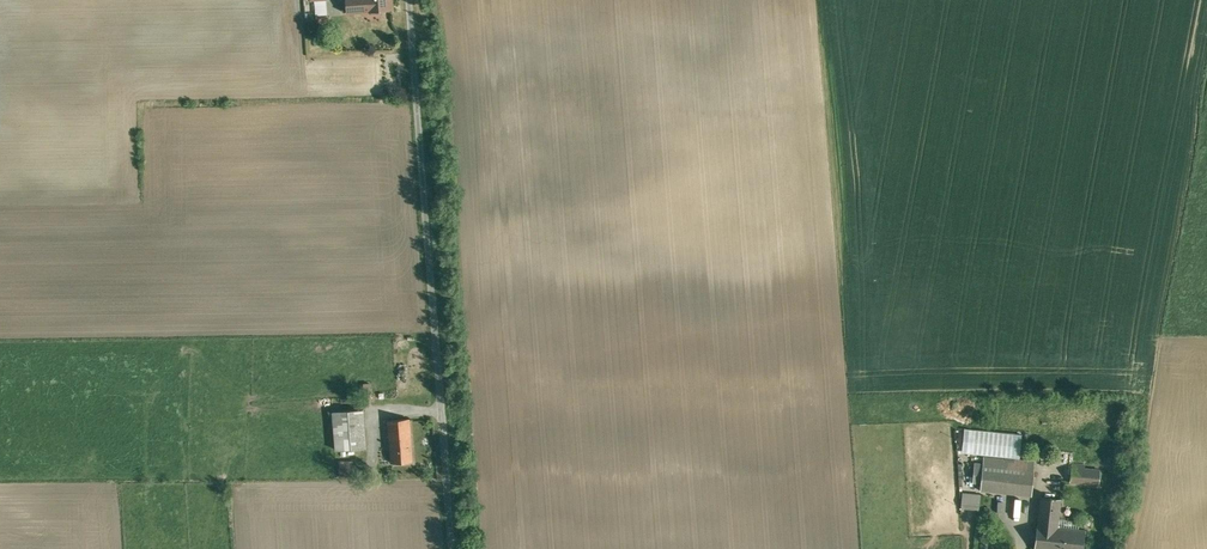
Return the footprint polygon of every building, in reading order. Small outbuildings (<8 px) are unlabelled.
[(313,14),(326,13),(326,0),(312,0),(313,14)] [(343,11),(392,8),(392,0),(342,0),(343,11)] [(328,28),(328,14),(318,14),(318,28),(328,28)] [(334,411),(337,450),(366,448),(363,409),(334,411)] [(409,418),(388,420),(392,463),(412,461),(409,418)] [(1018,461),(984,458),(983,466),(975,465),(973,482),(981,482),(980,490),(1031,496),(1034,471),(1017,469),(1018,461)] [(338,461),(338,476),(353,475),(353,460),(338,461)] [(1100,470),(1072,467),(1070,481),(1099,484),(1100,470)] [(960,509),(979,511),(980,494),(961,492),(960,509)] [(1041,497),(1038,525),(1058,527),(1061,499),(1041,497)] [(1037,525),(1035,548),(1083,548),(1085,530),(1058,527),(1038,525),(1037,525)]
